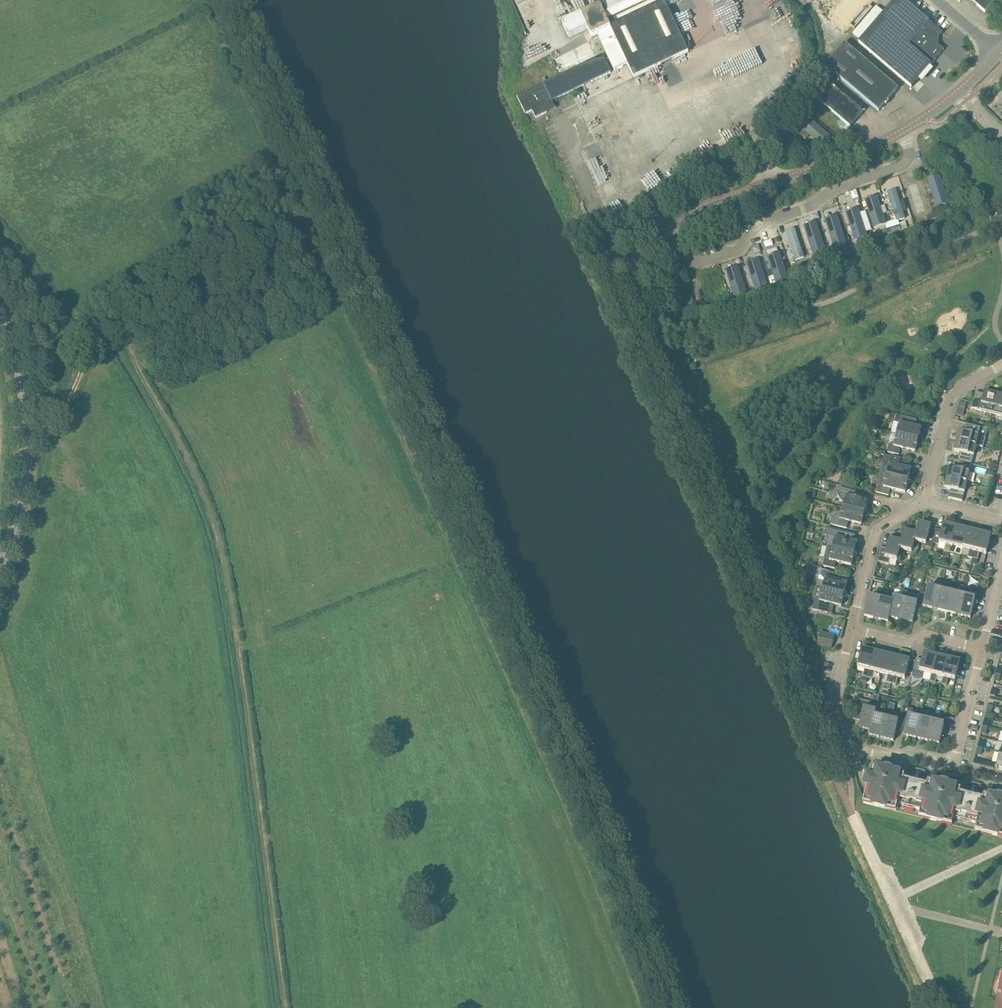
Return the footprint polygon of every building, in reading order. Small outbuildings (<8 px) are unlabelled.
[(665,0),(609,0),(600,4),(600,6),(582,14),(581,12),(564,20),(571,35),(588,28),(592,37),(597,34),(615,71),(628,65),(634,77),(689,52),(665,0)] [(872,0),(827,0),(820,9),(830,16),(825,22),(832,27),(835,22),(848,32),(872,0)] [(877,6),(852,34),(860,42),(859,42),(912,87),(945,50),(939,45),(937,45),(936,39),(938,39),(944,33),(930,22),(905,0),(896,0),(885,13),(877,6)] [(986,12),(996,0),(972,0),(986,12)] [(697,16),(681,24),(689,42),(706,33),(697,16)] [(826,65),(841,79),(880,112),(899,89),(861,56),(846,43),(826,65)] [(518,96),(526,114),(533,111),(536,118),(556,108),(552,101),(611,73),(603,55),(518,96)] [(834,86),(821,101),(851,127),(864,112),(834,86)] [(796,131),(807,140),(811,135),(826,148),(833,139),(808,117),(796,131)] [(928,180),(937,208),(949,204),(939,176),(928,180)] [(909,186),(918,213),(926,211),(917,183),(909,186)] [(896,189),(887,192),(897,221),(905,218),(896,189)] [(875,228),(886,225),(877,196),(865,200),(875,228)] [(846,212),(855,241),(867,237),(865,231),(859,212),(858,209),(846,212)] [(859,212),(865,231),(872,229),(866,210),(859,212)] [(834,248),(846,244),(837,216),(825,219),(834,248)] [(804,226),(814,255),(825,251),(816,222),(804,226)] [(797,228),(785,232),(795,261),(806,257),(797,228)] [(789,282),(779,253),(768,257),(777,285),(789,282)] [(768,288),(759,260),(747,263),(756,292),(768,288)] [(747,295),(738,266),(726,270),(735,299),(747,295)] [(979,404),(973,403),(972,409),(980,411),(992,414),(997,394),(985,391),(983,400),(980,399),(979,404)] [(997,394),(992,414),(1001,417),(1001,395),(997,394)] [(876,408),(875,415),(883,417),(884,410),(876,408)] [(919,440),(922,428),(916,427),(917,420),(897,415),(895,422),(900,423),(897,435),(919,440)] [(959,430),(956,441),(977,446),(983,448),(988,429),(967,424),(965,432),(959,430)] [(889,444),(888,452),(899,455),(901,448),(916,452),(919,440),(897,435),(896,441),(889,444)] [(960,453),(958,461),(972,465),(974,456),(977,446),(956,441),(954,451),(960,453)] [(907,461),(885,455),(883,462),(880,474),(909,481),(912,469),(905,468),(907,461)] [(970,472),(972,465),(958,461),(956,470),(949,468),(947,478),(967,484),(970,472)] [(908,485),(909,481),(880,474),(877,485),(878,485),(876,492),(889,495),(891,489),(906,492),(908,485)] [(964,494),(967,484),(947,478),(944,489),(951,490),(948,499),(962,502),(964,494)] [(845,502),(843,508),(865,513),(868,501),(855,498),(856,492),(840,487),(838,495),(841,501),(845,502)] [(833,517),(831,524),(847,528),(849,522),(862,525),(865,513),(843,508),(842,514),(839,513),(833,517)] [(926,547),(932,548),(933,543),(935,535),(930,533),(932,525),(922,523),(922,525),(919,524),(916,533),(917,533),(915,541),(915,542),(913,549),(918,550),(920,543),(927,545),(926,547)] [(937,529),(935,535),(933,543),(939,545),(939,543),(946,544),(945,551),(950,553),(956,528),(953,527),(954,525),(944,523),(942,531),(937,529)] [(836,537),(833,548),(833,549),(855,554),(858,542),(843,539),(844,532),(827,527),(825,535),(836,537)] [(968,529),(959,527),(958,529),(956,528),(950,553),(955,554),(956,547),(963,548),(968,529)] [(977,531),(968,529),(963,548),(970,550),(968,557),(973,558),(979,534),(976,533),(977,531)] [(905,551),(912,553),(913,549),(915,542),(915,541),(917,533),(916,533),(908,531),(907,533),(904,532),(902,541),(900,550),(898,557),(903,558),(905,551)] [(987,554),(991,535),(982,532),(982,535),(979,534),(973,558),(978,560),(980,552),(987,554)] [(893,541),(890,540),(887,549),(882,548),(878,561),(889,564),(891,559),(897,561),(898,557),(900,550),(902,541),(893,539),(893,541)] [(855,554),(833,549),(833,548),(828,547),(825,559),(824,566),(835,569),(837,562),(852,566),(854,558),(855,554)] [(823,589),(844,595),(847,583),(838,581),(840,574),(821,569),(819,576),(821,581),(825,582),(823,589)] [(920,597),(918,605),(924,606),(933,609),(933,607),(936,607),(940,590),(943,580),(938,578),(935,589),(928,587),(927,593),(921,592),(920,597)] [(943,580),(940,590),(936,607),(939,608),(938,610),(947,612),(952,593),(945,591),(948,581),(943,580)] [(842,606),(844,595),(823,589),(815,587),(811,600),(815,601),(813,609),(832,614),(834,605),(842,606)] [(957,612),(959,613),(964,596),(966,589),(961,587),(959,595),(952,593),(947,612),(956,615),(957,612)] [(966,589),(964,596),(959,613),(962,614),(962,616),(971,618),(976,599),(969,597),(971,590),(966,589)] [(876,598),(869,596),(865,616),(874,618),(874,616),(877,617),(883,593),(878,592),(876,598)] [(893,602),(889,617),(890,617),(898,619),(899,617),(902,618),(908,594),(902,592),(900,599),(894,598),(893,602)] [(888,594),(883,593),(877,617),(880,617),(879,620),(889,622),(890,617),(889,617),(893,602),(886,601),(888,594)] [(908,594),(902,618),(904,619),(904,621),(913,623),(918,605),(920,597),(908,594)] [(835,636),(827,634),(826,641),(818,639),(817,645),(832,648),(835,636)] [(870,670),(874,653),(872,652),(872,650),(863,648),(858,668),(865,669),(863,677),(868,678),(870,670)] [(870,670),(868,678),(873,679),(875,672),(882,673),(887,654),(878,652),(877,654),(874,653),(870,670)] [(926,673),(932,674),(936,657),(937,655),(928,652),(924,652),(923,660),(916,659),(916,661),(913,674),(912,677),(923,680),(925,672),(926,673)] [(887,654),(882,673),(888,675),(886,683),(891,684),(898,659),(895,658),(895,656),(887,654)] [(932,674),(930,682),(936,683),(938,676),(944,677),(948,660),(949,658),(939,655),(939,657),(936,657),(932,674)] [(900,660),(898,659),(893,676),(891,684),(896,685),(898,677),(905,679),(907,673),(913,674),(916,661),(910,660),(901,657),(900,660)] [(951,660),(948,660),(944,677),(942,685),(947,686),(949,678),(956,680),(960,660),(951,658),(951,660)] [(878,704),(880,696),(874,695),(872,703),(858,699),(853,719),(861,721),(859,728),(869,730),(869,728),(872,729),(875,716),(878,704)] [(891,703),(889,712),(883,736),(885,737),(885,739),(894,741),(899,722),(891,720),(895,704),(891,703)] [(913,709),(904,707),(899,731),(905,733),(908,734),(907,736),(916,738),(917,736),(921,719),(914,717),(915,713),(913,709)] [(875,716),(872,729),(870,735),(879,738),(880,735),(883,736),(889,712),(883,710),(881,717),(875,716)] [(945,724),(937,723),(940,712),(935,710),(933,721),(928,739),(929,739),(931,739),(930,742),(940,744),(945,724)] [(921,719),(917,736),(919,737),(919,739),(928,741),(929,739),(928,739),(933,721),(926,720),(928,713),(923,712),(921,719)] [(994,763),(975,759),(974,763),(994,768),(994,763)] [(863,803),(880,807),(896,811),(897,807),(898,804),(904,779),(928,784),(929,781),(941,785),(942,781),(949,783),(948,786),(961,790),(960,793),(984,798),(985,795),(997,799),(998,795),(1001,796),(1001,794),(873,762),(872,767),(866,793),(863,803)] [(921,810),(922,807),(928,784),(904,779),(898,804),(910,807),(921,810)] [(929,781),(928,784),(922,807),(921,810),(920,817),(952,825),(954,818),(960,793),(961,790),(948,786),(949,783),(942,781),(941,785),(929,781)] [(960,793),(954,818),(977,824),(984,798),(960,793)] [(976,831),(1001,837),(1001,796),(998,795),(997,799),(985,795),(984,798),(977,824),(977,827),(976,831)] [(995,982),(992,995),(999,996),(996,1007),(1001,1007),(1001,984),(995,982)]
